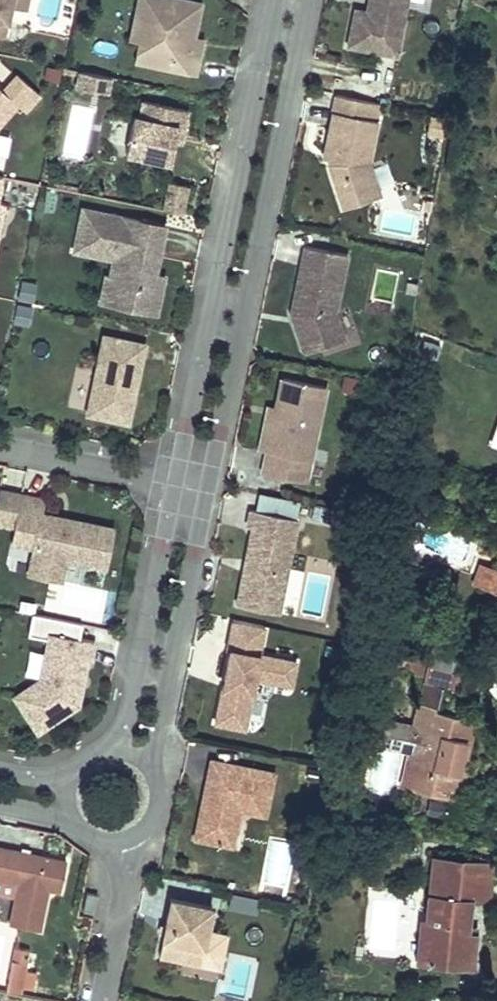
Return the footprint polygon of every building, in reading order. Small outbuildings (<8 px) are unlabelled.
[(13,0),(0,0),(0,36),(5,37),(11,6),(13,0)] [(28,0),(13,0),(11,6),(26,9),(28,0)] [(200,2),(192,0),(137,0),(133,19),(148,22),(144,40),(139,39),(139,40),(135,61),(194,73),(198,56),(189,54),(193,38),(200,2)] [(368,2),(373,3),(371,12),(355,9),(347,46),(396,56),(407,0),(369,0),(368,2)] [(144,40),(148,22),(133,19),(130,38),(139,40),(139,39),(144,40)] [(198,56),(201,40),(193,38),(189,54),(198,56)] [(109,78),(79,71),(75,87),(106,93),(109,78)] [(17,104),(0,88),(0,123),(17,104)] [(336,95),(326,146),(331,147),(329,159),(328,163),(342,207),(380,195),(369,161),(380,104),(336,95)] [(179,142),(186,109),(142,99),(138,117),(132,115),(131,123),(126,146),(125,152),(169,161),(173,141),(179,142)] [(126,146),(131,123),(112,119),(108,143),(126,146)] [(331,147),(326,146),(323,157),(329,159),(331,147)] [(180,214),(186,185),(169,182),(163,210),(180,214)] [(167,222),(84,205),(75,250),(114,258),(110,277),(119,279),(114,305),(157,314),(165,274),(157,272),(167,222)] [(347,255),(305,246),(292,314),(303,350),(308,352),(345,340),(335,312),(347,255)] [(101,302),(114,305),(119,279),(110,277),(106,276),(101,302)] [(24,279),(20,297),(35,300),(38,282),(24,279)] [(17,305),(14,322),(29,325),(32,307),(17,305)] [(88,416),(129,424),(145,346),(104,337),(88,416)] [(360,381),(344,378),(341,394),(357,397),(360,381)] [(309,461),(324,387),(282,379),(276,409),(267,451),(263,472),(292,478),(296,459),(309,461)] [(258,449),(267,451),(276,409),(267,407),(258,449)] [(306,481),(309,461),(296,459),(292,478),(306,481)] [(0,490),(0,522),(14,525),(21,494),(0,490)] [(300,519),(303,501),(255,492),(252,510),(300,519)] [(45,499),(21,494),(14,525),(17,526),(37,530),(33,548),(28,574),(60,581),(65,558),(106,567),(114,528),(42,513),(45,499)] [(284,599),(300,519),(252,510),(248,510),(244,527),(249,528),(234,604),(258,609),(261,595),(284,599)] [(13,543),(33,548),(37,530),(17,526),(13,543)] [(473,585),(496,593),(496,569),(480,563),(473,585)] [(281,614),(284,599),(261,595),(258,609),(281,614)] [(37,606),(21,603),(19,613),(35,616),(37,606)] [(214,615),(211,637),(225,639),(229,618),(214,615)] [(33,638),(48,641),(40,685),(15,701),(37,735),(76,709),(85,664),(89,665),(93,646),(81,643),(84,628),(37,618),(33,638)] [(233,618),(214,719),(248,725),(257,675),(293,682),(297,659),(263,653),(268,625),(233,618)] [(398,646),(371,641),(367,663),(402,669),(404,654),(406,647),(398,646)] [(441,686),(446,687),(452,660),(433,656),(432,659),(404,654),(402,669),(429,674),(427,684),(424,683),(418,701),(436,706),(441,686)] [(465,760),(474,720),(437,712),(438,706),(436,706),(418,701),(412,730),(409,739),(412,740),(409,751),(401,786),(458,800),(468,760),(465,760)] [(367,720),(363,740),(409,751),(412,740),(409,739),(412,730),(367,720)] [(265,815),(274,772),(210,760),(203,794),(207,796),(205,806),(200,808),(194,838),(223,844),(227,826),(237,819),(239,810),(265,815)] [(232,846),(237,819),(227,826),(223,844),(232,846)] [(0,848),(0,879),(17,883),(9,925),(39,931),(48,890),(60,892),(66,861),(0,848)] [(422,921),(420,939),(418,961),(438,963),(439,953),(472,957),(474,935),(467,934),(471,901),(488,903),(493,864),(434,858),(428,912),(427,922),(422,921)] [(97,896),(87,893),(83,912),(93,914),(97,896)] [(245,917),(248,902),(232,898),(229,913),(245,917)] [(216,911),(171,902),(159,959),(221,972),(228,937),(211,933),(216,911)] [(402,937),(420,939),(422,921),(427,922),(428,912),(405,910),(402,937)] [(28,950),(12,948),(7,995),(22,997),(23,989),(25,973),(28,950)] [(471,967),(472,957),(439,953),(438,963),(471,967)] [(25,973),(23,989),(34,991),(36,975),(25,973)]
